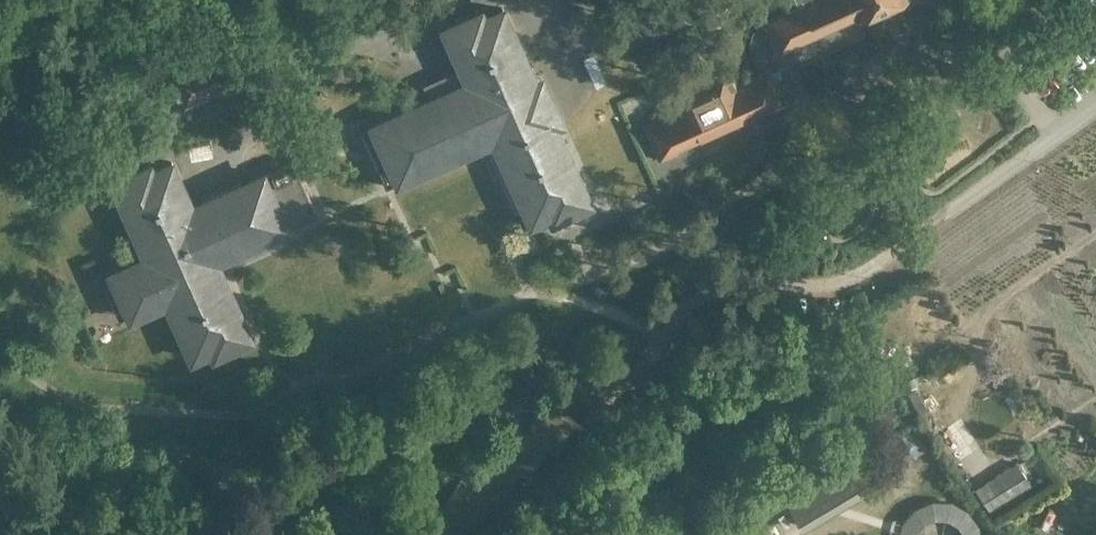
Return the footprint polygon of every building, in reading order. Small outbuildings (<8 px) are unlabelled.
[(636,42),(677,24),(667,0),(654,0),(623,14),(636,42)] [(804,2),(767,18),(780,48),(858,13),(860,17),(897,0),(803,0),(804,2)] [(369,125),(360,129),(386,186),(394,182),(396,185),(492,141),(530,225),(548,217),(551,223),(595,203),(560,125),(566,122),(543,71),(537,74),(505,2),(485,11),(483,5),(439,24),(458,67),(423,83),(428,94),(367,121),(369,125)] [(177,104),(213,88),(199,59),(176,69),(169,53),(154,60),(162,76),(164,75),(177,104)] [(670,96),(678,112),(648,125),(662,155),(782,100),(769,70),(738,85),(731,68),(670,96)] [(221,261),(292,229),(291,225),(318,213),(294,159),(267,171),(265,168),(194,200),(174,156),(155,164),(152,159),(108,178),(142,253),(106,269),(129,320),(165,304),(190,361),(210,353),(212,358),(256,339),(221,261)] [(544,402),(527,433),(526,434),(547,446),(557,452),(575,420),(544,402)] [(516,427),(499,457),(520,469),(519,470),(530,476),(547,446),(526,434),(527,433),(516,427)] [(958,434),(949,440),(943,444),(961,471),(977,462),(958,434)] [(803,529),(872,488),(856,464),(788,505),(803,529)] [(461,476),(444,506),(444,507),(465,519),(464,520),(474,526),(492,495),(493,494),(471,482),(461,476)] [(400,534),(422,534),(416,531),(406,525),(400,534)]
